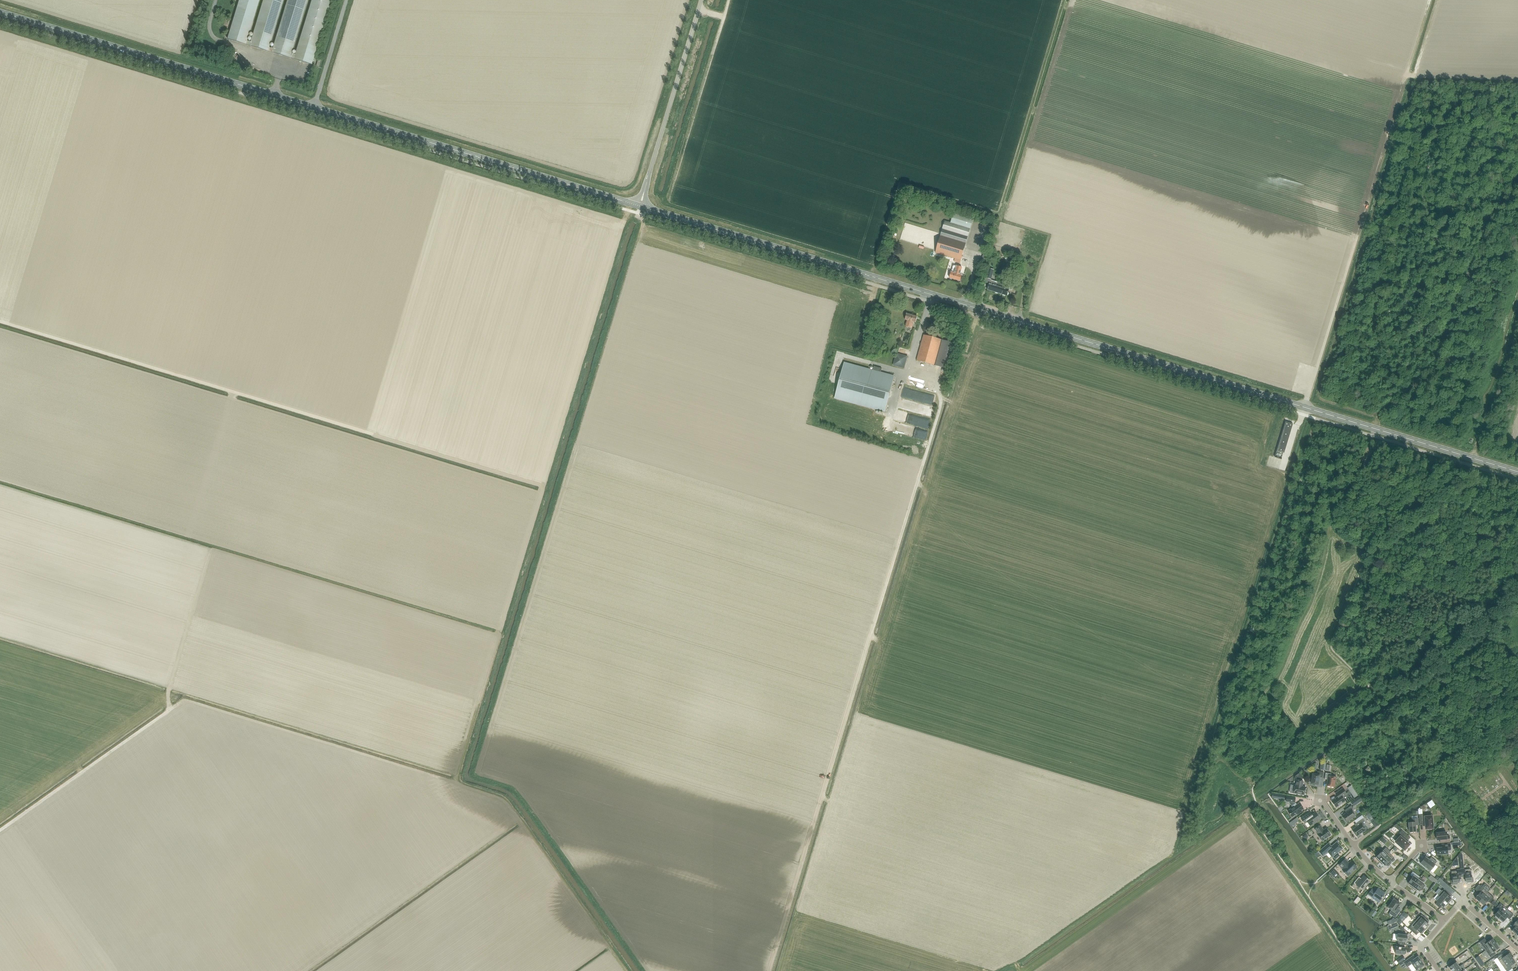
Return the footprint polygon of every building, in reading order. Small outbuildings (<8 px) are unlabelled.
[(259,0),(240,0),(228,40),(311,65),(331,0),(313,0),(296,55),(291,54),(307,0),(289,0),(274,49),(269,47),(283,0),(264,0),(252,42),(247,40),(259,0)] [(940,235),(966,243),(973,219),(953,213),(950,223),(945,221),(940,235)] [(960,260),(966,243),(940,235),(935,253),(960,260)] [(960,281),(962,275),(960,275),(962,267),(956,266),(954,273),(951,272),(949,278),(960,281)] [(994,292),(997,282),(990,280),(989,283),(987,290),(994,292)] [(1013,286),(1010,286),(998,282),(997,282),(994,292),(1007,295),(1009,290),(1011,290),(1013,287),(1013,286)] [(915,323),(917,317),(906,314),(905,320),(907,321),(905,327),(912,328),(913,322),(915,323)] [(951,370),(958,344),(923,335),(917,360),(951,370)] [(904,369),(908,356),(896,353),(892,365),(904,369)] [(844,363),(834,398),(885,411),(894,377),(880,373),(882,368),(874,366),(873,371),(844,363)] [(1293,424),(1285,422),(1275,457),(1281,459),(1283,453),(1284,453),(1293,424)] [(1313,774),(1311,784),(1312,784),(1313,785),(1314,785),(1315,784),(1318,785),(1319,777),(1323,778),(1324,772),(1317,771),(1317,775),(1313,774)] [(1327,780),(1326,786),(1334,787),(1336,777),(1331,776),(1331,774),(1325,773),(1324,779),(1327,780)] [(1295,785),(1293,793),(1304,795),(1306,787),(1302,787),(1303,781),(1296,780),(1296,785),(1295,785)] [(1358,795),(1351,786),(1347,788),(1354,798),(1358,795)] [(1338,797),(1332,801),(1336,807),(1339,805),(1340,806),(1342,804),(1342,803),(1345,801),(1343,798),(1344,797),(1343,796),(1346,794),(1343,789),(1335,794),(1338,797)] [(1287,796),(1286,801),(1289,802),(1293,807),(1288,811),(1292,817),(1297,813),(1298,814),(1301,812),(1300,811),(1303,809),(1299,803),(1296,805),(1294,803),(1295,798),(1287,796)] [(1359,797),(1351,802),(1353,806),(1362,801),(1359,797)] [(1348,812),(1342,816),(1347,822),(1355,816),(1351,810),(1353,808),(1351,805),(1346,809),(1348,812)] [(1310,812),(1301,818),(1305,824),(1307,822),(1310,826),(1320,819),(1315,813),(1312,815),(1310,812)] [(1427,814),(1418,814),(1419,824),(1425,824),(1426,829),(1433,828),(1432,816),(1427,817),(1427,814)] [(1358,826),(1352,830),(1357,836),(1366,830),(1362,826),(1364,824),(1363,822),(1364,821),(1362,819),(1356,823),(1358,826)] [(1412,822),(1408,823),(1409,832),(1416,832),(1415,825),(1418,825),(1418,819),(1412,819),(1412,822)] [(1315,829),(1318,834),(1317,835),(1322,841),(1331,835),(1326,828),(1323,830),(1320,825),(1315,829)] [(1398,838),(1395,842),(1404,850),(1409,845),(1405,841),(1409,837),(1402,830),(1396,836),(1398,838)] [(1440,843),(1450,842),(1449,836),(1446,836),(1446,832),(1436,833),(1437,840),(1440,840),(1440,843)] [(1325,846),(1319,851),(1323,856),(1328,852),(1332,857),(1333,856),(1335,859),(1339,856),(1337,853),(1342,849),(1337,842),(1328,849),(1325,846)] [(1442,848),(1436,848),(1437,855),(1451,853),(1450,844),(1442,845),(1442,848)] [(1387,855),(1383,851),(1382,852),(1380,849),(1375,854),(1377,856),(1376,857),(1378,859),(1377,860),(1379,862),(1388,853),(1387,855)] [(1388,853),(1379,862),(1382,865),(1383,864),(1384,866),(1386,864),(1388,866),(1395,859),(1393,857),(1388,853)] [(1430,871),(1435,865),(1434,864),(1436,862),(1431,857),(1429,859),(1428,859),(1425,857),(1420,863),(1430,871)] [(1342,870),(1347,876),(1356,867),(1351,861),(1349,863),(1345,859),(1339,865),(1343,869),(1342,870)] [(1458,876),(1461,876),(1460,869),(1457,870),(1457,871),(1451,871),(1452,880),(1451,880),(1451,885),(1457,884),(1457,883),(1459,882),(1458,876)] [(1460,869),(1461,876),(1465,876),(1465,881),(1467,881),(1467,882),(1473,882),(1472,877),(1471,877),(1470,869),(1464,870),(1464,869),(1460,869)] [(1435,881),(1437,879),(1430,873),(1428,876),(1435,881)] [(1412,888),(1418,879),(1413,876),(1413,877),(1410,875),(1406,880),(1409,882),(1408,884),(1410,885),(1409,886),(1412,888)] [(1356,885),(1362,890),(1370,881),(1363,876),(1361,879),(1359,879),(1358,878),(1354,883),(1356,885)] [(1418,879),(1412,888),(1415,890),(1415,889),(1417,890),(1418,889),(1421,891),(1425,886),(1422,884),(1423,883),(1424,881),(1419,877),(1418,879)] [(1479,884),(1474,889),(1479,893),(1475,898),(1476,899),(1475,899),(1479,902),(1487,892),(1479,884)] [(1440,897),(1448,903),(1450,901),(1449,900),(1451,898),(1449,897),(1452,895),(1444,888),(1442,891),(1438,895),(1440,897)] [(1370,899),(1372,897),(1379,902),(1382,897),(1385,893),(1380,890),(1377,889),(1375,891),(1372,889),(1366,896),(1370,899)] [(1487,892),(1479,902),(1483,905),(1487,901),(1490,903),(1494,898),(1487,892)] [(1446,906),(1448,903),(1440,897),(1436,901),(1437,902),(1435,904),(1440,908),(1442,906),(1443,907),(1445,905),(1446,906)] [(1394,900),(1394,899),(1388,907),(1391,910),(1389,913),(1395,918),(1399,912),(1396,909),(1400,904),(1397,902),(1398,901),(1395,899),(1394,900)] [(1507,909),(1503,906),(1500,903),(1496,908),(1498,910),(1494,915),(1495,916),(1498,919),(1507,909)] [(1372,916),(1376,911),(1373,907),(1368,912),(1372,916)] [(1507,909),(1498,919),(1499,919),(1503,922),(1507,918),(1509,920),(1513,915),(1507,909)] [(1415,921),(1425,930),(1427,927),(1426,926),(1428,924),(1427,923),(1429,921),(1421,914),(1419,917),(1415,921)] [(1423,932),(1425,930),(1415,921),(1411,925),(1411,926),(1409,929),(1416,935),(1419,932),(1420,933),(1422,931),(1423,932)] [(1398,944),(1404,945),(1404,941),(1406,942),(1406,939),(1407,939),(1407,936),(1406,936),(1407,935),(1402,935),(1402,934),(1399,933),(1399,934),(1397,934),(1396,940),(1398,941),(1398,944)] [(1484,938),(1479,942),(1485,950),(1496,943),(1495,943),(1492,939),(1487,942),(1484,938)] [(1496,943),(1485,950),(1490,957),(1495,954),(1494,951),(1499,948),(1498,947),(1498,946),(1496,943)] [(1403,948),(1404,945),(1398,944),(1397,947),(1396,947),(1395,953),(1396,953),(1396,954),(1399,955),(1399,954),(1404,954),(1405,954),(1406,950),(1405,950),(1405,948),(1403,948)] [(1502,965),(1512,957),(1509,953),(1504,957),(1502,954),(1497,958),(1502,965)] [(1411,963),(1416,970),(1420,968),(1420,969),(1423,966),(1424,965),(1418,957),(1415,958),(1413,956),(1404,962),(1407,967),(1411,963)] [(1502,965),(1506,970),(1508,970),(1512,968),(1510,966),(1515,962),(1514,961),(1515,961),(1512,957),(1502,965)] [(1459,967),(1456,963),(1456,962),(1454,959),(1449,963),(1451,966),(1449,967),(1451,970),(1453,970),(1459,967)]
